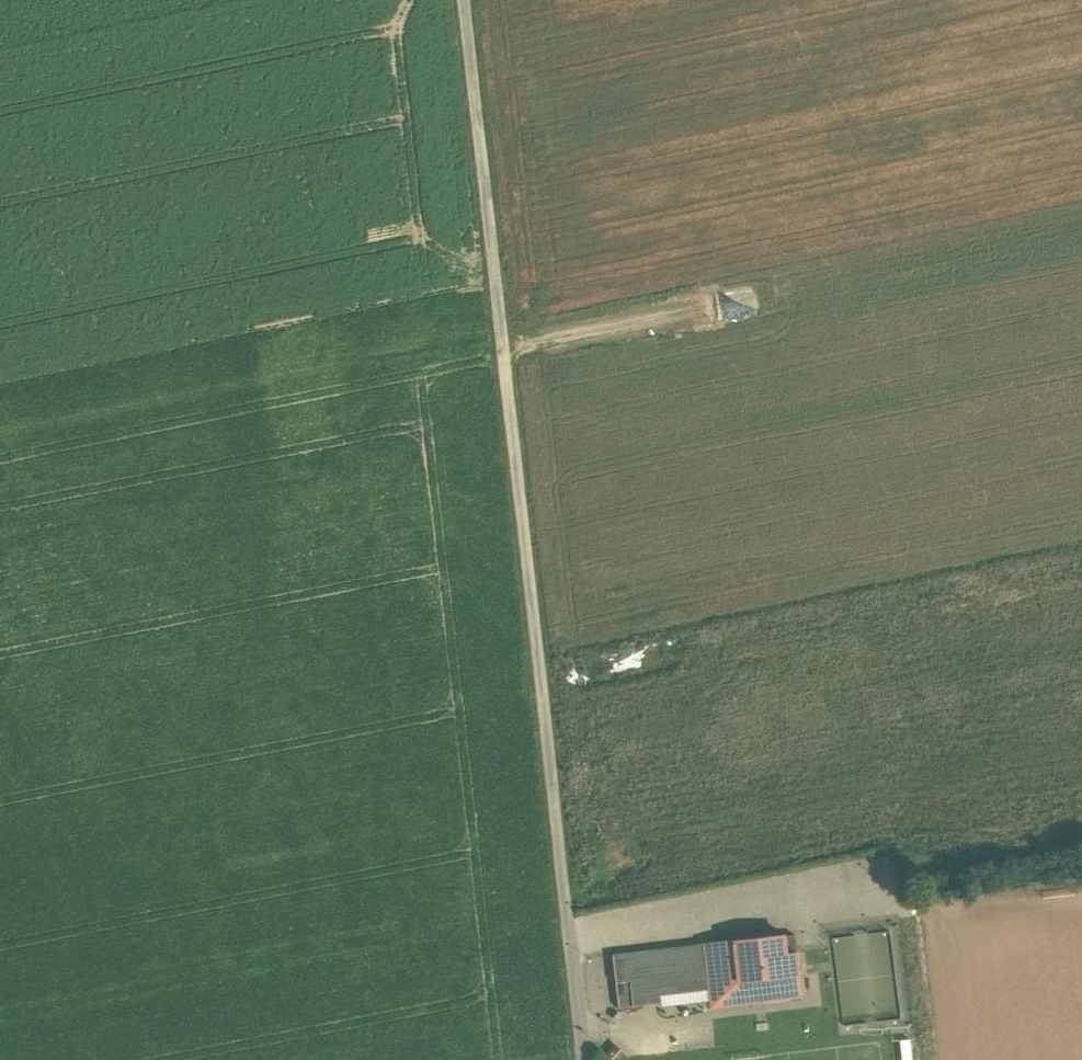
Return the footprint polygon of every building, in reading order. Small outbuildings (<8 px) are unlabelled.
[(784,933),(706,943),(711,983),(710,983),(711,988),(713,1005),(800,994),(797,972),(799,972),(796,951),(786,952),(784,933)] [(706,943),(612,954),(613,964),(626,963),(628,980),(639,979),(640,991),(641,1003),(659,1001),(658,994),(711,988),(710,983),(711,983),(706,943)] [(626,963),(613,964),(615,982),(628,980),(626,963)] [(628,980),(615,982),(616,994),(640,991),(639,979),(628,980)] [(640,991),(616,994),(617,1006),(641,1003),(640,991)]
